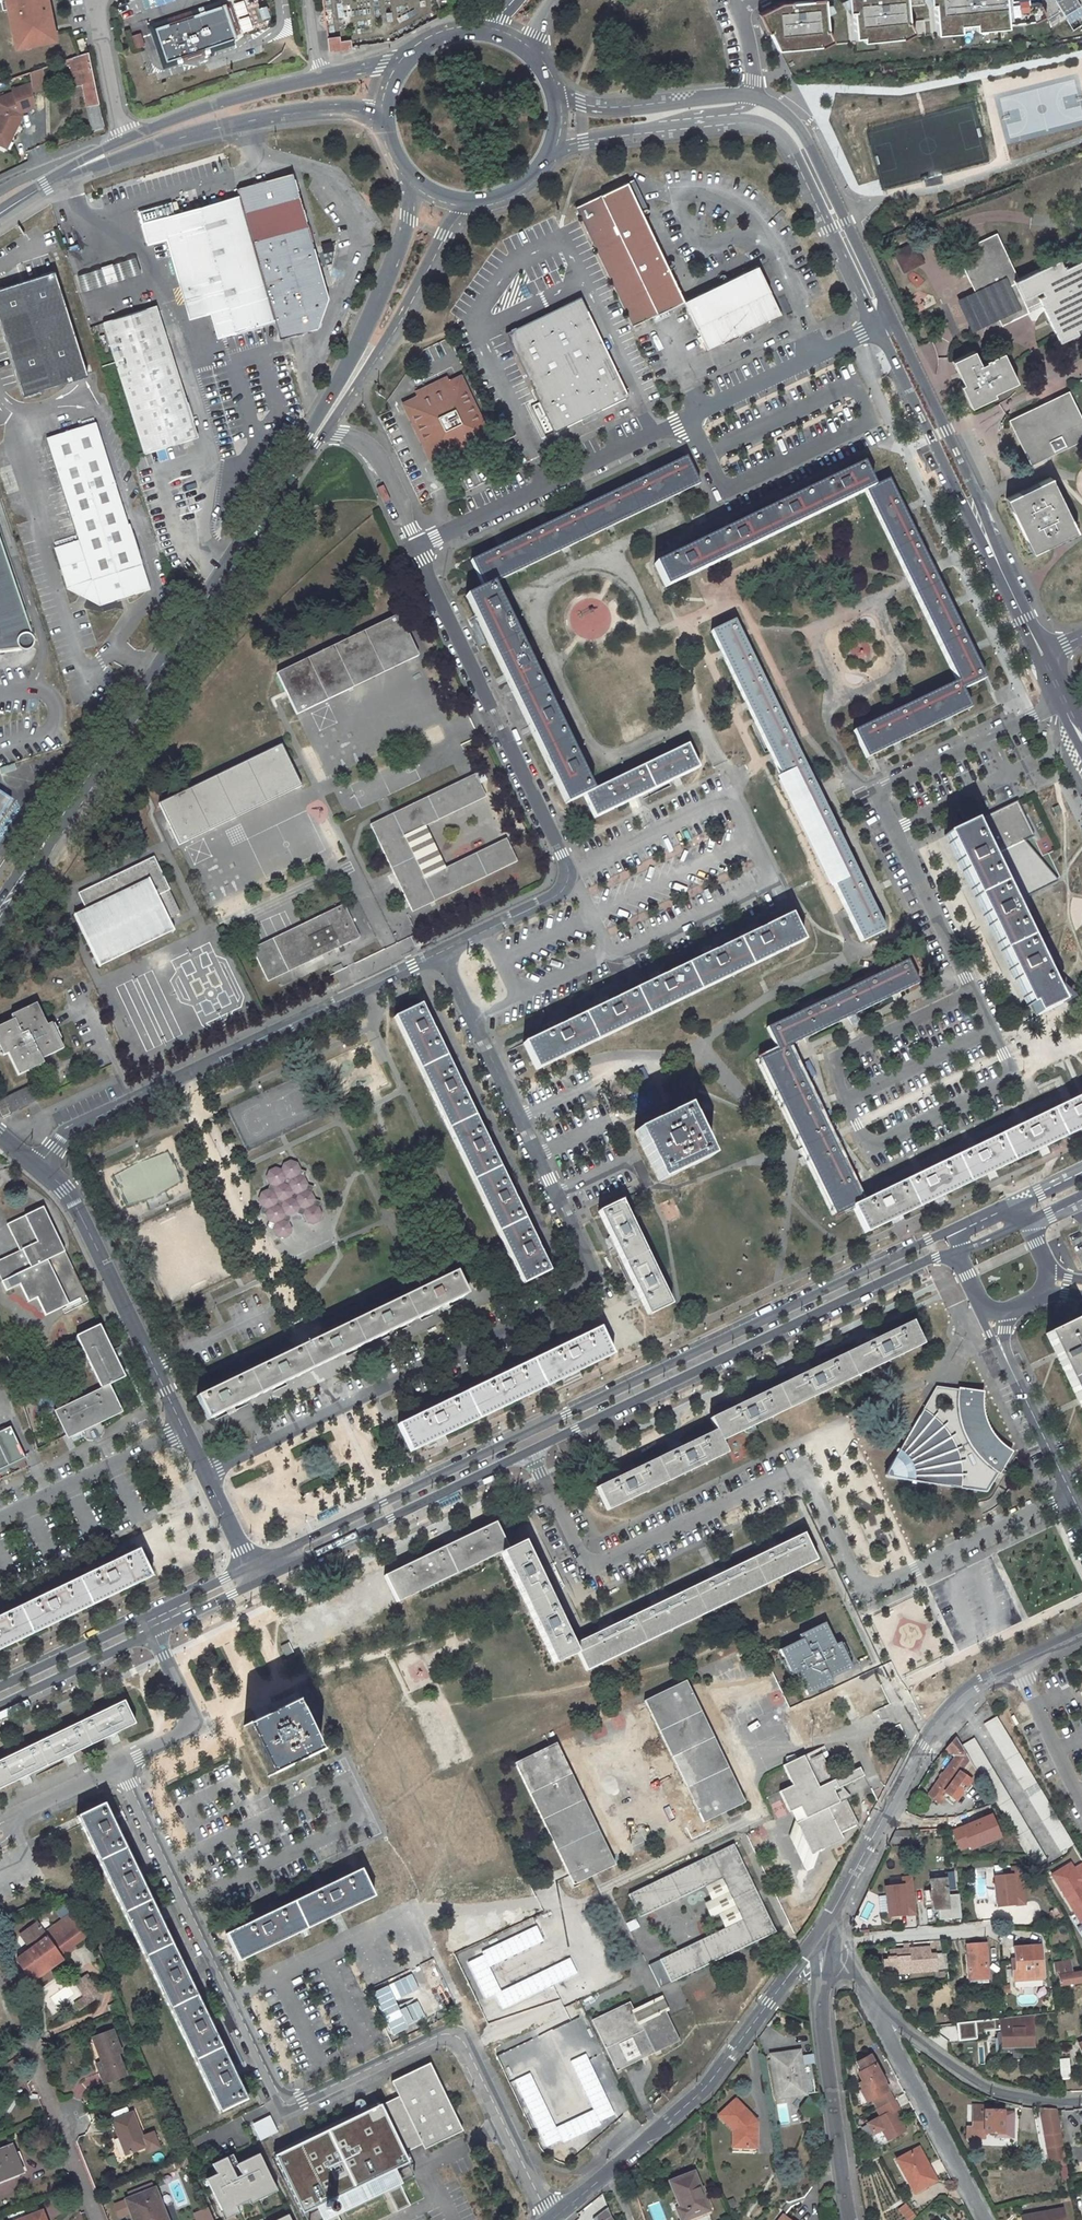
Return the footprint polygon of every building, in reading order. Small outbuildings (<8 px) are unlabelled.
[(2,10),(6,9),(15,47),(50,40),(47,26),(52,25),(47,0),(0,0),(2,10)] [(261,0),(249,0),(232,5),(240,32),(269,23),(261,0)] [(758,13),(779,51),(832,46),(830,0),(789,0),(785,0),(758,13)] [(851,46),(907,41),(904,0),(847,0),(851,46)] [(930,37),(1004,31),(1001,0),(927,0),(930,37)] [(1071,40),(1081,33),(1081,0),(1048,0),(1071,40)] [(236,35),(226,4),(155,27),(165,58),(236,35)] [(133,36),(137,50),(145,47),(141,34),(133,36)] [(0,56),(0,135),(5,163),(102,130),(84,37),(0,56)] [(338,37),(326,37),(327,52),(350,51),(349,40),(339,41),(338,37)] [(234,186),(236,195),(273,318),(281,337),(316,328),(326,297),(310,244),(289,172),(234,186)] [(625,182),(574,206),(631,325),(683,300),(625,182)] [(273,318),(236,195),(172,214),(167,196),(135,205),(145,237),(165,231),(187,304),(208,298),(219,335),(273,318)] [(996,234),(973,245),(977,254),(960,262),(975,295),(989,324),(998,320),(1001,326),(1028,313),(1026,309),(1040,302),(1059,343),(1077,334),(1075,329),(1081,326),(1081,260),(1063,269),(1059,260),(1018,279),(996,234)] [(914,241),(892,252),(902,274),(924,263),(914,241)] [(135,259),(112,266),(117,281),(140,274),(135,259)] [(757,265),(683,300),(707,350),(781,315),(757,265)] [(112,266),(101,269),(105,285),(117,281),(112,266)] [(105,285),(101,269),(89,272),(94,288),(105,285)] [(0,289),(0,323),(23,395),(87,375),(55,271),(0,289)] [(959,303),(973,332),(989,324),(975,295),(959,303)] [(581,297),(506,333),(553,433),(628,397),(581,297)] [(196,436),(153,305),(102,322),(146,453),(196,436)] [(960,387),(970,408),(971,408),(995,396),(993,393),(1016,382),(1003,353),(985,361),(986,363),(981,365),(974,351),(951,361),(951,362),(956,372),(962,385),(960,386),(960,387)] [(408,405),(432,457),(484,433),(459,381),(446,387),(445,384),(421,395),(422,398),(408,405)] [(1008,420),(1030,465),(1081,440),(1081,420),(1068,391),(1008,420)] [(144,586),(93,423),(46,438),(77,541),(55,547),(67,585),(98,601),(144,586)] [(685,458),(470,562),(483,588),(465,597),(564,804),(582,796),(594,818),(698,769),(687,746),(592,791),(492,584),(698,485),(685,458)] [(983,679),(888,480),(872,487),(861,465),(654,565),(665,587),(864,492),(936,637),(957,681),(961,690),(983,679)] [(1050,477),(1006,499),(1031,552),(1075,531),(1050,477)] [(31,648),(0,553),(0,653),(31,648)] [(398,616),(277,674),(296,715),(417,656),(398,616)] [(734,621),(711,632),(860,942),(883,931),(734,621)] [(866,758),(970,709),(961,690),(957,681),(853,732),(866,758)] [(279,746),(159,805),(178,844),(299,786),(279,746)] [(485,798),(474,775),(370,825),(412,912),(516,862),(505,840),(443,869),(423,879),(403,837),(424,827),(485,798)] [(11,801),(0,793),(0,817),(11,801)] [(949,835),(1034,1013),(1057,1002),(1058,1004),(1063,1002),(1061,999),(1067,995),(1057,985),(1059,984),(1060,983),(1061,981),(1060,979),(1059,978),(1058,977),(1055,978),(998,858),(997,854),(1011,847),(1034,836),(1017,802),(949,835)] [(403,837),(423,879),(443,869),(424,827),(403,837)] [(998,858),(1013,851),(1036,840),(1034,836),(1011,847),(997,854),(998,858)] [(153,858),(79,894),(86,910),(74,916),(99,966),(173,931),(166,918),(179,912),(168,889),(153,858)] [(343,906),(251,949),(267,982),(359,938),(343,906)] [(788,915),(522,1044),(535,1071),(801,942),(788,915)] [(786,1047),(918,984),(907,960),(766,1028),(777,1051),(786,1047)] [(0,1026),(0,1051),(2,1056),(6,1054),(17,1076),(43,1063),(41,1060),(63,1049),(50,1023),(46,1025),(35,1003),(10,1016),(12,1020),(0,1026)] [(394,1018),(522,1285),(548,1272),(420,1005),(394,1018)] [(760,1060),(834,1214),(852,1206),(865,1232),(1081,1129),(1081,1096),(861,1202),(796,1067),(786,1047),(777,1051),(760,1060)] [(8,1113),(1,1098),(0,1099),(0,1114),(1,1116),(8,1113)] [(685,1108),(634,1133),(659,1183),(709,1158),(685,1108)] [(129,1203),(182,1185),(177,1171),(179,1170),(172,1150),(118,1168),(129,1203)] [(300,1166),(293,1162),(288,1164),(285,1172),(278,1169),(272,1172),(269,1179),(271,1185),(269,1191),(263,1192),(260,1201),(262,1207),(260,1212),(267,1216),(270,1222),(266,1229),(273,1231),(276,1237),(282,1239),(288,1236),(292,1233),(288,1225),(290,1220),(296,1217),(304,1220),(306,1224),(313,1225),(321,1223),(323,1215),(320,1208),(322,1203),(316,1201),(313,1193),(315,1188),(310,1187),(306,1179),(308,1173),(303,1172),(300,1166)] [(621,1202),(598,1213),(642,1307),(647,1316),(671,1304),(621,1202)] [(42,1208),(6,1225),(19,1250),(0,1260),(0,1280),(5,1291),(18,1284),(27,1302),(36,1298),(45,1315),(85,1296),(42,1208)] [(455,1272),(196,1396),(207,1419),(466,1295),(455,1272)] [(410,1451),(656,1333),(647,1316),(642,1307),(623,1316),(398,1425),(410,1451)] [(1069,1315),(1042,1327),(1081,1414),(1081,1344),(1069,1315)] [(714,1430),(598,1487),(609,1510),(726,1453),(721,1444),(923,1345),(912,1323),(710,1420),(714,1430)] [(82,1339),(103,1383),(118,1376),(97,1332),(82,1339)] [(118,1376),(103,1383),(106,1391),(122,1384),(118,1376)] [(988,1493),(995,1482),(1001,1485),(1009,1470),(1005,1467),(1013,1453),(1009,1449),(1009,1447),(1006,1446),(999,1439),(995,1433),(991,1428),(988,1419),(986,1412),(985,1405),(985,1399),(984,1399),(984,1393),(959,1389),(959,1391),(937,1387),(926,1406),(925,1405),(924,1407),(925,1408),(905,1443),(902,1443),(902,1448),(901,1450),(899,1449),(897,1452),(899,1453),(886,1476),(887,1477),(888,1478),(913,1482),(913,1484),(916,1485),(916,1490),(916,1491),(917,1493),(919,1493),(930,1493),(930,1489),(936,1486),(982,1492),(982,1493),(984,1494),(985,1493),(988,1493)] [(83,1397),(71,1402),(73,1407),(60,1413),(70,1435),(81,1430),(83,1433),(85,1435),(89,1436),(93,1436),(96,1435),(99,1433),(100,1431),(101,1429),(102,1426),(102,1423),(101,1421),(117,1413),(106,1391),(85,1401),(83,1397)] [(9,1427),(0,1431),(0,1469),(24,1458),(9,1427)] [(386,1574),(400,1601),(502,1551),(528,1607),(529,1610),(555,1663),(578,1653),(586,1670),(816,1560),(803,1533),(573,1642),(551,1596),(524,1540),(510,1547),(498,1520),(386,1574)] [(151,1577),(138,1551),(0,1617),(0,1649),(151,1577)] [(808,1694),(832,1683),(829,1678),(846,1669),(822,1623),(799,1634),(800,1639),(780,1649),(790,1672),(796,1670),(808,1694)] [(686,1680),(645,1700),(704,1822),(745,1802),(686,1680)] [(136,1723),(125,1699),(0,1760),(0,1789),(136,1723)] [(297,1701),(246,1725),(269,1775),(320,1752),(297,1701)] [(984,1724),(1060,1853),(1073,1846),(997,1717),(984,1724)] [(955,1754),(932,1789),(928,1793),(939,1800),(945,1792),(955,1799),(971,1778),(960,1771),(969,1758),(962,1744),(956,1735),(946,1747),(955,1754)] [(1035,1867),(1047,1860),(974,1737),(962,1744),(969,1758),(1035,1867)] [(557,1743),(517,1762),(575,1884),(616,1864),(557,1743)] [(804,1754),(783,1764),(792,1784),(779,1790),(789,1813),(800,1807),(806,1818),(796,1823),(811,1855),(843,1840),(840,1834),(859,1825),(846,1799),(839,1802),(833,1790),(863,1776),(858,1767),(834,1779),(821,1752),(806,1759),(804,1754)] [(105,1803),(79,1815),(221,2109),(246,2097),(105,1803)] [(896,1831),(889,1843),(913,1842),(912,1830),(896,1831)] [(673,1981),(778,1930),(735,1844),(631,1894),(642,1917),(725,1878),(745,1918),(662,1958),(652,1963),(663,1986),(673,1981)] [(993,1856),(993,1865),(1011,1864),(1010,1855),(993,1856)] [(376,1893),(364,1867),(229,1931),(241,1958),(376,1893)] [(994,1906),(1025,1904),(1023,1873),(992,1874),(994,1906)] [(945,1874),(946,1894),(954,1893),(952,1874),(945,1874)] [(933,1909),(947,1908),(944,1878),(930,1880),(931,1890),(924,1890),(925,1901),(932,1901),(933,1909)] [(883,1883),(885,1917),(914,1915),(913,1882),(883,1883)] [(400,1885),(405,1899),(412,1897),(406,1883),(400,1885)] [(48,1967),(65,1954),(90,1935),(74,1912),(44,1935),(36,1924),(21,1935),(32,1950),(17,1961),(30,1980),(32,1979),(37,1987),(54,1975),(50,1971),(48,1967)] [(966,1945),(969,1978),(988,1977),(985,1944),(966,1945)] [(1011,1964),(1013,1986),(1043,1983),(1040,1947),(1014,1949),(1015,1964),(1011,1964)] [(886,1958),(887,1973),(935,1969),(934,1957),(928,1957),(927,1948),(888,1951),(889,1958),(886,1958)] [(50,1971),(68,1958),(65,1954),(48,1967),(50,1971)] [(1068,1961),(1053,1963),(1055,1974),(1057,1974),(1057,1971),(1058,1971),(1061,1985),(1081,1981),(1081,1974),(1081,1971),(1070,1973),(1068,1961)] [(73,1978),(87,1996),(93,1992),(83,1978),(79,1973),(73,1978)] [(83,1978),(93,1992),(94,1993),(101,1988),(89,1973),(83,1978)] [(82,2011),(98,1999),(94,1993),(93,1992),(87,1996),(77,2004),(82,2011)] [(929,1996),(931,2010),(948,2008),(946,1994),(929,1996)] [(595,2019),(619,2068),(657,2049),(681,2037),(660,1995),(636,2007),(633,2000),(595,2019)] [(1021,2052),(1034,2051),(1033,2019),(1005,2019),(1005,2018),(970,2021),(971,2029),(1001,2025),(1001,2035),(998,2036),(998,2052),(1013,2052),(1013,2057),(1021,2057),(1021,2052)] [(113,2029),(94,2037),(102,2056),(105,2055),(107,2060),(98,2064),(106,2082),(127,2074),(118,2052),(122,2051),(113,2029)] [(793,2054),(772,2057),(777,2095),(805,2090),(800,2058),(794,2058),(793,2054)] [(892,2101),(883,2084),(885,2083),(871,2058),(859,2064),(859,2074),(863,2082),(860,2084),(864,2091),(869,2102),(873,2100),(877,2109),(892,2101)] [(805,2090),(777,2095),(778,2099),(818,2093),(814,2059),(800,2061),(805,2090)] [(1061,2080),(1072,2079),(1071,2061),(1060,2061),(1061,2080)] [(399,2097),(380,2106),(402,2151),(415,2145),(412,2139),(417,2136),(422,2146),(461,2127),(453,2110),(444,2092),(430,2063),(391,2082),(399,2097)] [(903,2131),(894,2111),(898,2109),(893,2100),(892,2101),(877,2109),(882,2118),(868,2125),(875,2141),(882,2142),(903,2131)] [(380,2105),(276,2155),(303,2211),(407,2161),(402,2151),(380,2106),(380,2105)] [(1066,2159),(1061,2132),(1057,2110),(1057,2108),(1041,2107),(1045,2135),(1050,2161),(1060,2160),(1066,2159)] [(1003,2111),(982,2110),(974,2110),(974,2125),(985,2125),(985,2131),(1003,2131),(1003,2122),(1003,2111)] [(135,2111),(115,2120),(128,2153),(148,2144),(135,2111)] [(727,2141),(732,2147),(730,2158),(730,2163),(749,2166),(754,2136),(736,2111),(715,2124),(727,2141)] [(1016,2111),(1003,2111),(1003,2131),(1002,2138),(1015,2139),(1016,2111)] [(0,2148),(0,2176),(17,2170),(12,2154),(16,2153),(12,2143),(0,2148)] [(897,2159),(911,2188),(924,2181),(925,2184),(935,2179),(919,2148),(897,2159)] [(233,2207),(274,2191),(258,2152),(232,2162),(229,2154),(209,2162),(213,2173),(204,2177),(221,2219),(235,2213),(233,2207)] [(418,2167),(428,2165),(426,2154),(415,2157),(418,2167)] [(307,2219),(324,2219),(338,2213),(386,2190),(400,2183),(414,2176),(407,2161),(303,2211),(307,2219)] [(695,2172),(671,2180),(678,2201),(674,2203),(681,2219),(698,2215),(696,2210),(707,2206),(695,2172)] [(7,2190),(28,2184),(25,2173),(4,2179),(7,2190)] [(924,2181),(911,2188),(913,2191),(925,2184),(924,2181)] [(400,2183),(386,2190),(394,2205),(407,2198),(400,2183)] [(123,2201),(129,2214),(132,2213),(135,2219),(163,2219),(151,2189),(123,2201)] [(914,2217),(904,2202),(896,2208),(905,2219),(909,2219),(914,2217)] [(192,2212),(195,2219),(212,2219),(207,2206),(192,2212)] [(607,2208),(594,2216),(595,2219),(613,2219),(607,2208)] [(1023,2215),(1024,2219),(1066,2219),(1064,2208),(1023,2215)] [(17,2219),(43,2219),(40,2211),(17,2219)]
